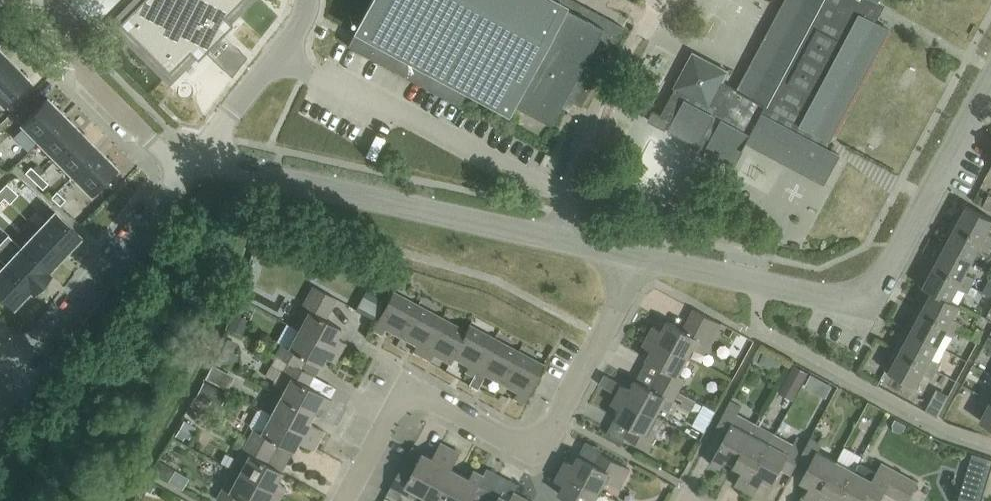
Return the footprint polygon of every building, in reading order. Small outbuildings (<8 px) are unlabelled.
[(93,25),(117,0),(68,0),(93,25)] [(119,24),(120,25),(140,45),(148,53),(149,53),(168,73),(169,74),(190,53),(198,60),(233,25),(225,17),(243,0),(143,0),(119,24)] [(571,0),(370,0),(345,45),(457,106),(466,89),(505,110),(509,104),(549,126),(563,99),(579,107),(622,28),(571,0)] [(735,89),(721,82),(726,72),(692,54),(674,89),(675,89),(661,116),(653,112),(647,121),(664,130),(732,167),(745,143),(808,178),(829,140),(831,141),(889,31),(869,20),(876,6),(880,0),(783,0),(735,89)] [(12,61),(0,50),(0,73),(12,61)] [(12,61),(0,73),(0,101),(3,104),(29,79),(12,61)] [(22,123),(39,140),(65,115),(48,97),(22,123)] [(57,158),(82,133),(65,115),(39,140),(57,158)] [(74,175),(100,150),(82,133),(57,158),(74,175)] [(100,150),(74,175),(92,193),(117,168),(100,150)] [(34,181),(40,175),(31,167),(25,173),(34,181)] [(34,181),(43,190),(49,183),(40,175),(34,181)] [(10,204),(19,195),(7,184),(0,191),(0,195),(4,199),(10,204)] [(68,198),(59,190),(53,196),(63,204),(68,198)] [(990,245),(990,236),(987,233),(990,225),(990,219),(962,203),(951,224),(990,245)] [(38,229),(64,254),(81,236),(55,211),(38,229)] [(940,244),(972,261),(978,248),(987,253),(990,246),(990,245),(951,224),(940,244)] [(22,247),(50,274),(51,273),(48,271),(64,254),(38,229),(22,247)] [(325,248),(309,244),(306,257),(322,261),(325,248)] [(972,261),(940,244),(929,264),(970,286),(974,278),(965,273),(972,261)] [(5,264),(34,291),(50,274),(22,247),(5,264)] [(0,269),(0,293),(14,307),(31,289),(33,292),(34,291),(5,264),(0,269)] [(966,293),(970,286),(929,264),(918,284),(927,289),(928,289),(950,301),(950,300),(957,288),(966,293)] [(298,330),(338,352),(344,342),(336,338),(340,329),(324,320),(336,298),(313,286),(302,307),(309,311),(298,330)] [(928,289),(927,289),(917,309),(957,331),(961,323),(952,318),(959,305),(950,300),(950,301),(928,289)] [(400,336),(417,305),(393,292),(373,329),(382,334),(385,328),(400,336)] [(381,305),(362,296),(357,306),(375,316),(381,305)] [(421,355),(441,318),(417,305),(400,336),(417,345),(414,351),(421,355)] [(957,331),(917,309),(906,329),(937,346),(944,333),(953,338),(957,331)] [(647,335),(689,358),(693,349),(705,356),(721,325),(693,310),(683,331),(666,322),(662,331),(653,326),(647,335)] [(465,331),(441,318),(421,355),(430,360),(434,354),(449,362),(465,331)] [(465,371),(473,376),(493,338),(469,325),(465,331),(449,362),(450,363),(453,357),(468,365),(465,371)] [(906,329),(895,349),(935,371),(939,363),(930,359),(937,346),(906,329)] [(338,352),(298,330),(288,348),(281,344),(275,357),(289,364),(290,363),(299,369),(299,368),(304,358),(320,366),(324,358),(333,362),(338,352)] [(679,376),(689,358),(647,335),(642,345),(651,350),(646,360),(648,361),(643,372),(679,391),(685,379),(679,376)] [(518,352),(493,338),(473,376),(468,385),(477,390),(485,375),(501,383),(518,352)] [(237,355),(222,348),(217,361),(232,367),(237,355)] [(935,371),(895,349),(884,369),(915,387),(923,373),(931,378),(935,371)] [(518,352),(501,383),(517,392),(514,398),(523,403),(543,365),(518,352)] [(290,363),(289,364),(284,374),(280,372),(275,382),(285,387),(280,396),(312,414),(317,405),(326,409),(332,399),(307,386),(313,375),(299,368),(299,369),(290,363)] [(807,373),(793,366),(783,384),(797,391),(807,373)] [(621,385),(616,394),(657,416),(662,407),(668,411),(679,391),(643,372),(637,382),(635,380),(630,389),(621,385)] [(240,375),(235,389),(268,401),(273,387),(240,375)] [(985,388),(981,396),(990,401),(990,392),(985,388)] [(657,416),(616,394),(611,404),(619,408),(614,418),(630,427),(625,437),(647,449),(653,438),(663,420),(657,416)] [(307,423),(312,414),(280,396),(271,414),(262,410),(261,410),(310,437),(305,447),(313,451),(314,448),(323,431),(307,423)] [(696,402),(685,396),(680,406),(690,412),(696,402)] [(981,396),(977,403),(986,408),(979,421),(990,427),(990,401),(981,396)] [(725,461),(734,465),(756,425),(737,415),(741,408),(729,402),(713,432),(724,438),(711,462),(721,468),(725,461)] [(247,442),(270,454),(275,443),(292,452),(297,442),(305,447),(310,437),(261,410),(257,410),(250,424),(252,429),(253,430),(247,442)] [(195,427),(184,421),(177,434),(188,440),(195,427)] [(774,435),(756,425),(734,465),(742,470),(734,484),(753,495),(757,487),(748,482),(774,435)] [(748,482),(757,487),(761,480),(771,485),(780,468),(791,474),(798,460),(807,444),(796,438),(792,445),(774,435),(748,482)] [(807,444),(798,460),(808,465),(799,483),(808,488),(804,495),(814,500),(836,460),(818,451),(822,444),(810,438),(807,444)] [(265,463),(270,454),(247,442),(237,461),(243,465),(239,472),(238,473),(279,495),(284,486),(276,481),(280,472),(265,463)] [(434,500),(445,500),(460,473),(451,468),(460,452),(440,442),(436,449),(446,455),(424,496),(434,500)] [(446,455),(436,449),(432,458),(422,453),(414,469),(404,464),(388,494),(398,499),(406,486),(424,496),(446,455)] [(958,496),(975,500),(979,500),(990,460),(990,457),(971,451),(958,496)] [(561,470),(600,492),(606,482),(619,489),(630,469),(600,453),(594,464),(577,455),(572,464),(566,461),(561,470)] [(176,470),(159,460),(152,471),(169,482),(176,470)] [(855,471),(836,460),(814,500),(804,495),(801,500),(827,500),(828,499),(833,500),(838,500),(855,471)] [(855,471),(838,500),(862,500),(863,498),(869,500),(876,500),(882,492),(899,500),(907,500),(917,483),(881,464),(877,471),(859,462),(855,471)] [(490,491),(479,485),(484,474),(474,469),(469,478),(460,473),(445,500),(484,500),(490,491)] [(561,470),(555,480),(562,484),(557,493),(573,500),(595,500),(600,492),(561,470)] [(233,483),(226,479),(216,499),(219,500),(265,500),(266,500),(275,500),(279,495),(238,473),(233,483)] [(524,496),(514,491),(509,500),(500,495),(499,496),(490,491),(484,500),(521,500),(524,496)]
